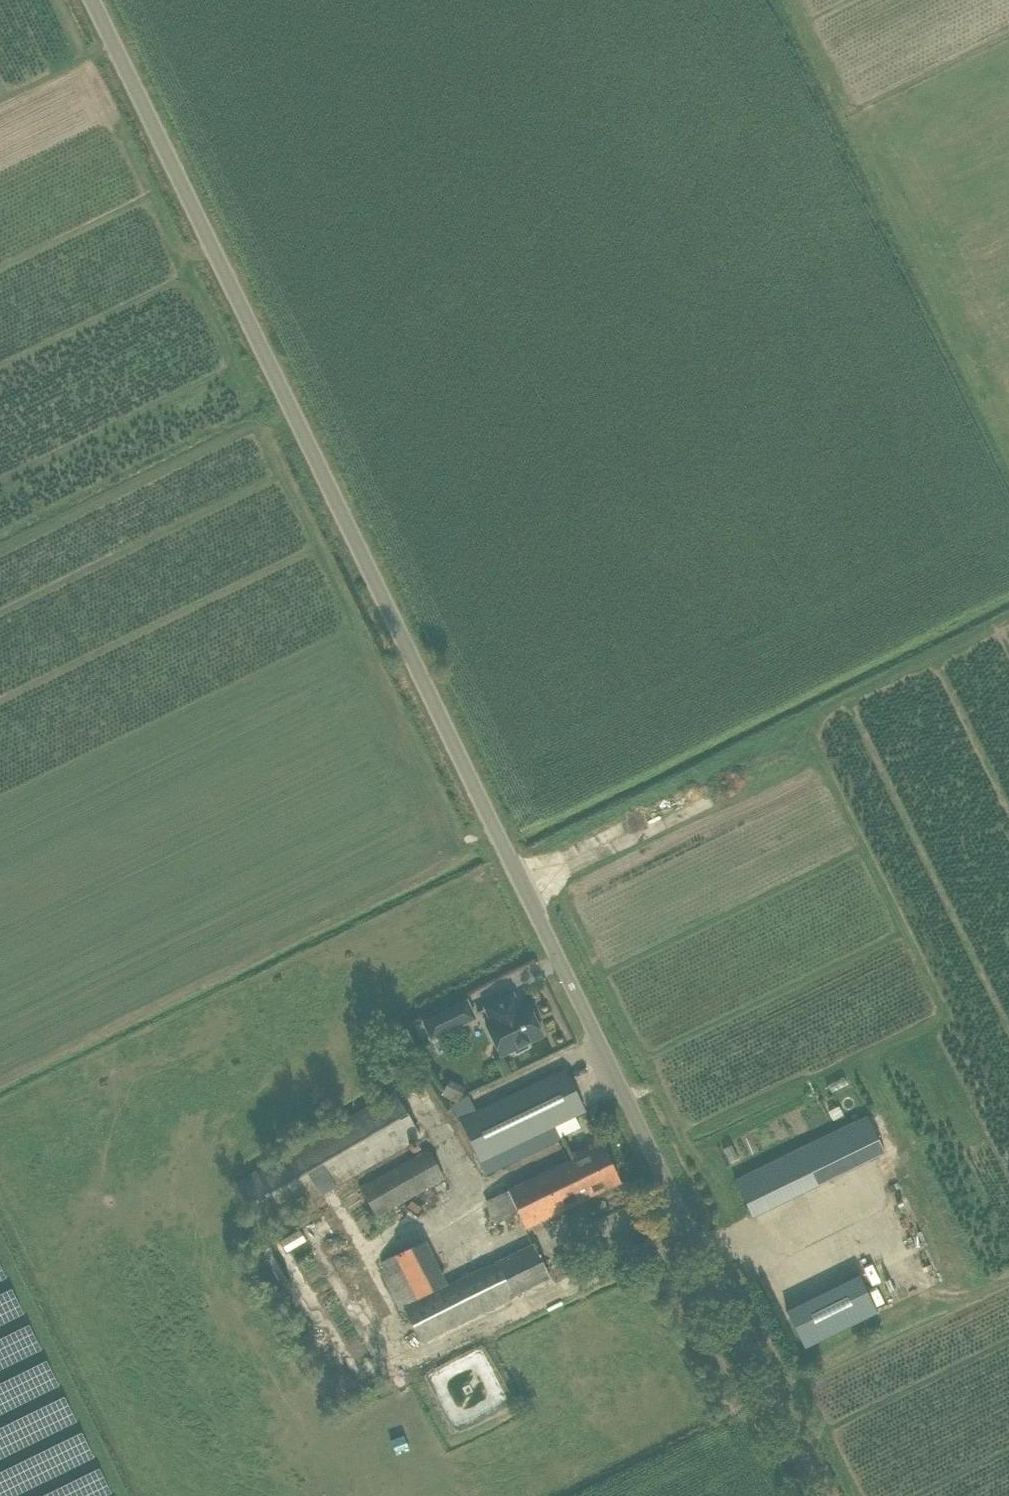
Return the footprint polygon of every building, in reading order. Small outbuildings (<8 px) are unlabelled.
[(492,1022),(486,1025),(501,1056),(514,1049),(516,1053),(529,1047),(527,1043),(543,1036),(529,1005),(521,1008),(513,993),(484,1007),(492,1022)] [(476,1018),(467,1000),(423,1021),(432,1039),(476,1018)] [(452,1104),(486,1175),(560,1139),(554,1127),(585,1112),(565,1069),(477,1112),(469,1096),(452,1104)] [(257,1229),(421,1136),(395,1090),(231,1182),(257,1229)] [(885,1152),(867,1116),(735,1180),(753,1216),(885,1152)] [(572,1160),(581,1180),(586,1178),(593,1195),(619,1182),(601,1146),(583,1154),(572,1160)] [(377,1217),(445,1178),(428,1149),(360,1187),(377,1217)] [(572,1160),(509,1191),(527,1228),(593,1195),(586,1178),(581,1180),(572,1160)] [(300,1231),(280,1242),(285,1252),(305,1241),(300,1231)] [(403,1304),(446,1282),(425,1240),(382,1262),(403,1304)] [(550,1276),(532,1243),(405,1311),(422,1344),(550,1276)] [(858,1275),(786,1311),(805,1348),(877,1312),(858,1275)] [(395,1346),(385,1368),(392,1371),(402,1350),(395,1346)]
